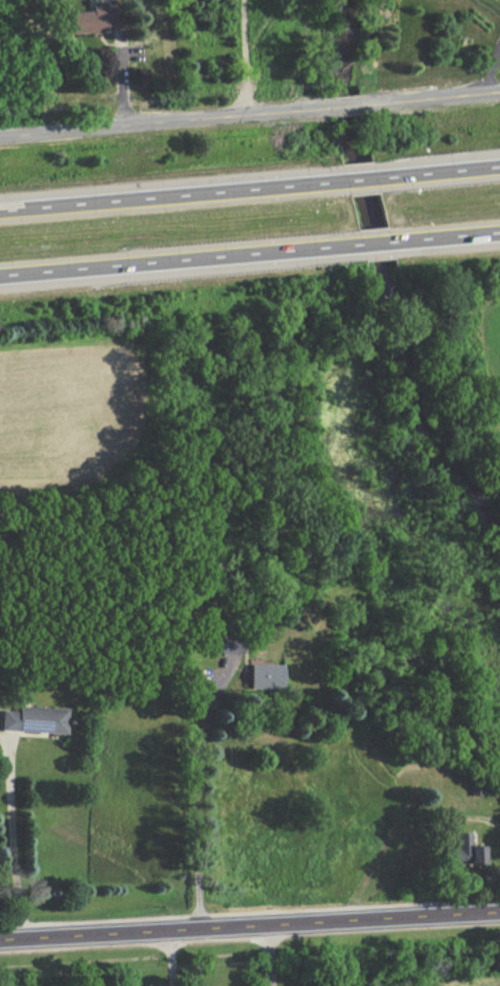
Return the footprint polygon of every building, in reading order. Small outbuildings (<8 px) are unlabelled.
[(87,12),(66,12),(66,34),(110,33),(110,4),(87,5),(87,12)] [(245,663),(244,690),(278,690),(278,663),(245,663)] [(61,733),(62,708),(0,706),(0,730),(61,733)] [(467,833),(451,831),(449,854),(458,855),(457,866),(476,868),(479,845),(466,844),(467,833)]
